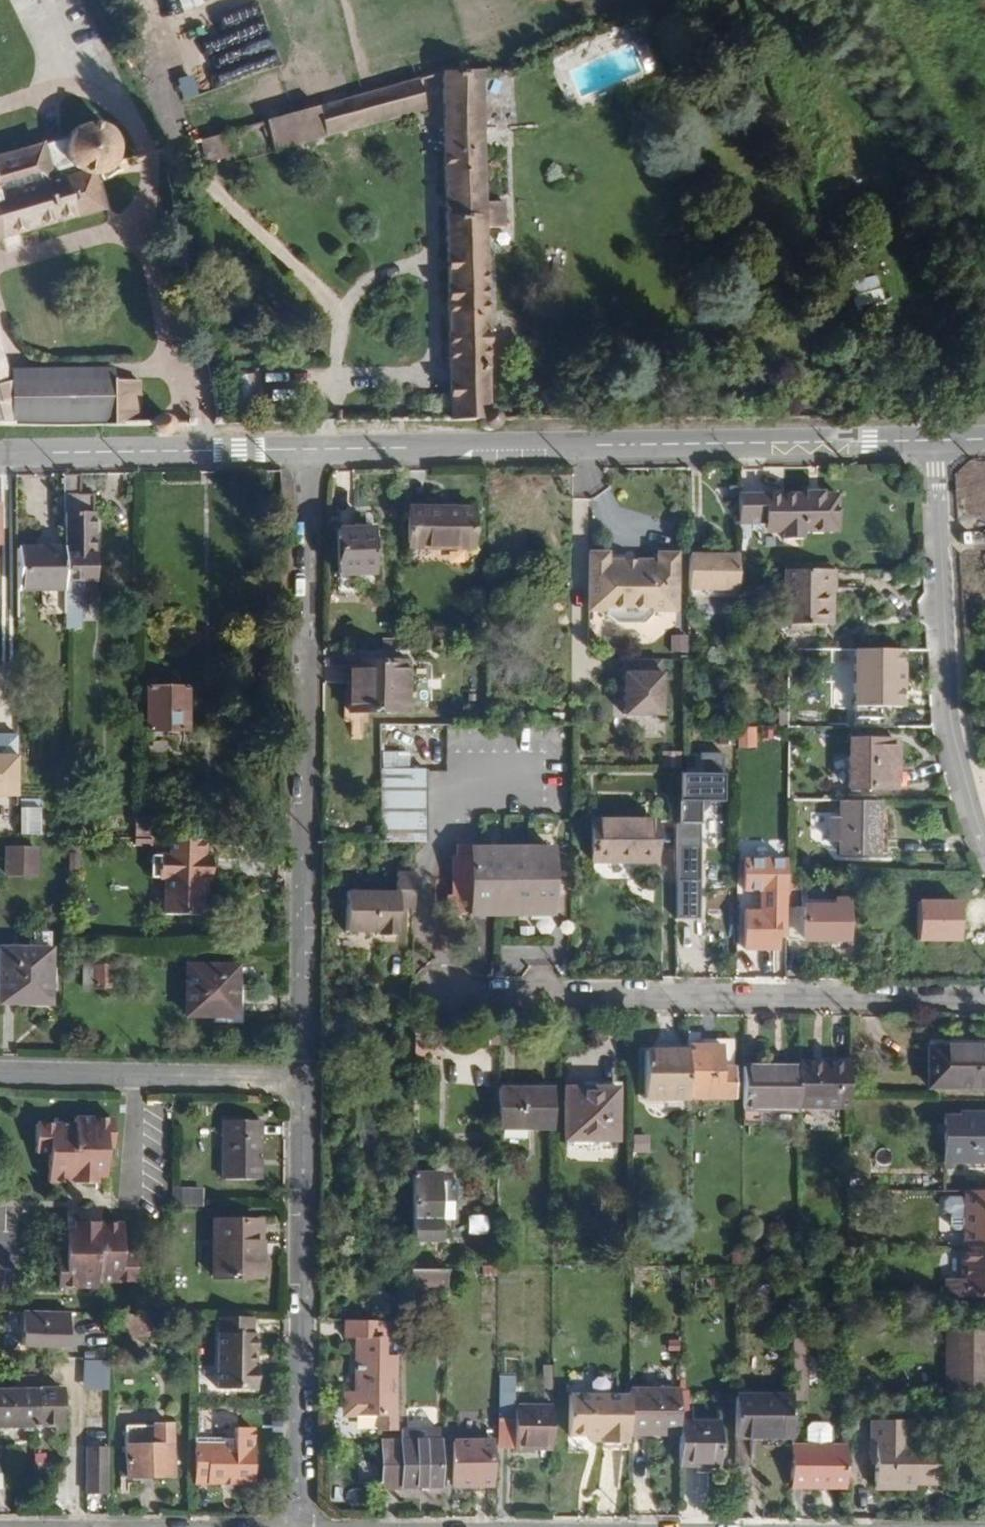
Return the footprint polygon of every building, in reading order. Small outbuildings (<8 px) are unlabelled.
[(45,9),(66,0),(40,0),(45,9)] [(199,3),(198,0),(175,0),(178,10),(199,3)] [(243,74),(274,64),(263,30),(247,35),(242,20),(212,31),(218,49),(233,44),(243,74)] [(552,49),(548,39),(531,47),(535,56),(552,49)] [(485,203),(482,71),(441,72),(449,421),(478,421),(479,423),(480,426),(482,428),(485,430),(489,430),(492,430),(496,428),(498,427),(500,424),(501,420),(499,417),(498,414),(496,412),(493,410),(489,410),(489,388),(485,229),(505,229),(503,203),(485,203)] [(274,153),(426,110),(419,79),(266,122),(274,153)] [(95,178),(101,176),(107,173),(112,169),(116,165),(118,159),(119,152),(119,146),(117,141),(114,135),(110,131),(105,127),(98,124),(91,123),(85,124),(79,126),(75,129),(71,134),(68,138),(0,157),(0,242),(105,211),(95,178)] [(234,155),(228,134),(198,142),(205,163),(234,155)] [(853,307),(880,302),(878,292),(852,296),(853,307)] [(10,426),(11,377),(0,340),(0,427),(10,426)] [(113,380),(113,368),(11,368),(11,377),(10,426),(113,425),(113,380)] [(236,402),(249,400),(245,376),(232,378),(236,402)] [(141,425),(140,381),(113,380),(113,425),(141,425)] [(94,584),(93,495),(79,494),(79,475),(63,475),(63,548),(64,591),(64,629),(80,629),(80,584),(94,584)] [(839,531),(840,498),(823,497),(823,495),(806,494),(806,497),(739,497),(739,526),(767,525),(767,520),(785,522),(784,532),(783,539),(804,539),(804,530),(839,531)] [(410,509),(409,548),(471,550),(472,510),(410,509)] [(784,532),(785,522),(767,520),(767,525),(766,531),(784,532)] [(339,530),(339,575),(373,575),(373,531),(339,530)] [(64,591),(63,548),(16,548),(16,569),(16,591),(64,591)] [(668,614),(669,555),(656,555),(655,562),(606,562),(606,555),(589,554),(589,612),(605,613),(605,617),(614,627),(642,627),(651,618),(651,613),(668,614)] [(675,614),(676,555),(669,555),(668,614),(675,614)] [(738,592),(739,571),(739,557),(689,557),(688,591),(738,592)] [(16,569),(0,569),(0,619),(17,619),(16,591),(16,569)] [(825,627),(826,593),(833,593),(835,571),(785,571),(785,600),(789,600),(789,626),(809,626),(825,627)] [(832,627),(833,593),(826,593),(825,627),(832,627)] [(670,635),(668,652),(686,653),(687,636),(670,635)] [(800,683),(800,651),(788,651),(787,682),(800,683)] [(914,688),(914,652),(875,651),(875,689),(914,688)] [(661,716),(662,675),(660,675),(661,661),(628,660),(628,675),(625,675),(625,717),(661,716)] [(348,666),(348,714),(407,714),(406,665),(348,666)] [(188,690),(147,689),(148,731),(188,731),(188,690)] [(787,727),(787,711),(778,711),(778,726),(787,727)] [(752,727),(735,728),(736,750),(753,749),(752,727)] [(847,741),(847,789),(895,791),(896,742),(847,741)] [(776,748),(758,748),(758,761),(775,761),(776,748)] [(429,844),(429,770),(386,770),(384,844),(416,844),(429,844)] [(721,802),(722,775),(686,774),(676,774),(675,824),(698,825),(699,815),(711,802),(721,802)] [(878,857),(878,804),(840,803),(839,819),(829,819),(829,843),(839,844),(840,858),(878,857)] [(22,809),(21,835),(40,835),(40,809),(22,809)] [(591,816),(591,863),(654,863),(654,815),(591,816)] [(158,837),(158,817),(136,817),(136,836),(158,837)] [(0,822),(0,834),(14,834),(15,822),(0,822)] [(204,858),(204,841),(173,840),(172,857),(204,858)] [(469,849),(469,847),(456,846),(456,860),(468,861),(469,849)] [(699,883),(699,847),(675,847),(675,882),(699,883)] [(551,915),(551,850),(469,849),(468,861),(456,860),(454,860),(453,896),(454,911),(470,912),(470,915),(551,915)] [(7,850),(6,875),(35,876),(36,850),(7,850)] [(198,918),(200,883),(211,883),(211,858),(204,858),(172,857),(167,857),(165,916),(198,918)] [(786,877),(786,869),(769,869),(768,882),(786,882),(786,877)] [(395,919),(396,910),(400,910),(415,911),(415,875),(399,875),(398,895),(348,895),(348,935),(379,935),(379,938),(399,939),(400,920),(399,920),(395,919)] [(845,942),(845,902),(808,902),(807,905),(802,905),(802,909),(796,909),(797,878),(786,877),(786,882),(785,940),(785,942),(845,942)] [(785,940),(786,882),(768,882),(766,881),(765,897),(755,897),(755,913),(745,914),(746,950),(775,950),(776,940),(785,940)] [(0,1002),(0,1004),(49,1006),(51,952),(2,951),(0,1002)] [(188,967),(186,1017),(237,1019),(238,968),(188,967)] [(112,968),(85,968),(84,988),(112,990),(112,968)] [(439,1056),(440,1035),(414,1034),(414,1057),(439,1056)] [(732,1100),(732,1069),(721,1069),(722,1048),(687,1047),(687,1053),(686,1100),(732,1100)] [(928,1089),(984,1090),(984,1049),(928,1048),(928,1089)] [(686,1100),(687,1053),(645,1053),(645,1101),(686,1102),(686,1100)] [(848,1101),(849,1064),(799,1064),(798,1068),(798,1109),(848,1110),(848,1101)] [(798,1109),(798,1068),(743,1068),(743,1112),(798,1112),(798,1109)] [(553,1131),(553,1089),(499,1089),(498,1130),(553,1131)] [(565,1089),(564,1140),(615,1141),(616,1090),(565,1089)] [(943,1163),(984,1164),(984,1116),(958,1115),(958,1119),(943,1118),(943,1163)] [(48,1155),(48,1183),(96,1184),(96,1178),(105,1179),(106,1151),(113,1151),(114,1121),(74,1121),(74,1126),(36,1126),(35,1154),(48,1155)] [(893,1121),(881,1122),(881,1138),(893,1138),(893,1121)] [(223,1123),(223,1181),(260,1181),(260,1124),(223,1123)] [(631,1151),(647,1152),(648,1134),(632,1132),(631,1151)] [(440,1245),(441,1174),(414,1174),(414,1245),(440,1245)] [(180,1187),(180,1208),(201,1208),(201,1186),(180,1187)] [(965,1192),(964,1200),(948,1199),(944,1202),(943,1210),(947,1214),(950,1214),(949,1227),(954,1231),(963,1232),(963,1249),(984,1249),(984,1192),(965,1192)] [(454,1212),(454,1242),(490,1242),(490,1211),(454,1212)] [(213,1224),(213,1280),(260,1281),(260,1224),(213,1224)] [(58,1261),(57,1289),(96,1290),(96,1284),(135,1285),(135,1256),(123,1255),(123,1227),(73,1225),(73,1230),(66,1230),(65,1261),(58,1261)] [(963,1249),(961,1249),(960,1282),(944,1281),(944,1299),(984,1299),(984,1249),(963,1249)] [(496,1278),(495,1268),(482,1268),(482,1278),(496,1278)] [(447,1290),(447,1272),(411,1272),(411,1291),(447,1290)] [(69,1347),(69,1312),(24,1311),(23,1345),(69,1347)] [(126,1317),(125,1337),(150,1338),(150,1316),(126,1317)] [(250,1363),(251,1353),(254,1353),(256,1353),(256,1333),(251,1333),(252,1317),(218,1316),(216,1388),(254,1390),(255,1364),(250,1363)] [(397,1433),(397,1359),(385,1359),(385,1323),(345,1321),(345,1339),(355,1340),(355,1395),(352,1396),(349,1397),(347,1399),(345,1402),(344,1408),(344,1409),(345,1413),(346,1414),(349,1417),(351,1418),(358,1419),(378,1420),(378,1433),(397,1433)] [(803,1352),(804,1332),(791,1332),(791,1351),(802,1352),(803,1352)] [(983,1358),(984,1358),(984,1334),(946,1334),(946,1393),(982,1394),(983,1358)] [(802,1391),(802,1352),(791,1351),(791,1391),(802,1391)] [(80,1389),(107,1388),(106,1358),(80,1359),(80,1389)] [(551,1407),(551,1368),(543,1368),(542,1407),(551,1407)] [(551,1452),(551,1407),(542,1407),(514,1407),(515,1380),(497,1379),(496,1449),(513,1449),(514,1452),(551,1452)] [(63,1428),(62,1392),(33,1392),(33,1381),(13,1380),(13,1393),(0,1392),(0,1429),(63,1428)] [(678,1424),(679,1390),(629,1390),(629,1397),(628,1437),(678,1437),(678,1424)] [(628,1437),(629,1397),(569,1396),(568,1436),(590,1437),(602,1437),(602,1443),(628,1443),(628,1437)] [(790,1440),(791,1397),(735,1397),(735,1439),(790,1440)] [(874,1457),(873,1491),(913,1492),(913,1487),(935,1487),(936,1450),(910,1449),(911,1423),(871,1422),(870,1456),(874,1457)] [(717,1468),(718,1424),(678,1424),(678,1437),(678,1468),(717,1468)] [(845,1484),(846,1446),(831,1447),(831,1430),(827,1424),(811,1424),(807,1429),(806,1446),(790,1446),(790,1490),(822,1490),(822,1484),(845,1484)] [(126,1428),(129,1480),(173,1478),(170,1428),(126,1428)] [(438,1442),(437,1429),(402,1431),(401,1443),(438,1442)] [(252,1486),(253,1433),(235,1432),(234,1444),(195,1444),(195,1484),(252,1486)] [(438,1489),(438,1442),(401,1443),(382,1443),(383,1490),(438,1489)] [(453,1442),(452,1487),(489,1488),(490,1443),(453,1442)] [(108,1495),(108,1452),(88,1452),(87,1494),(108,1495)]
